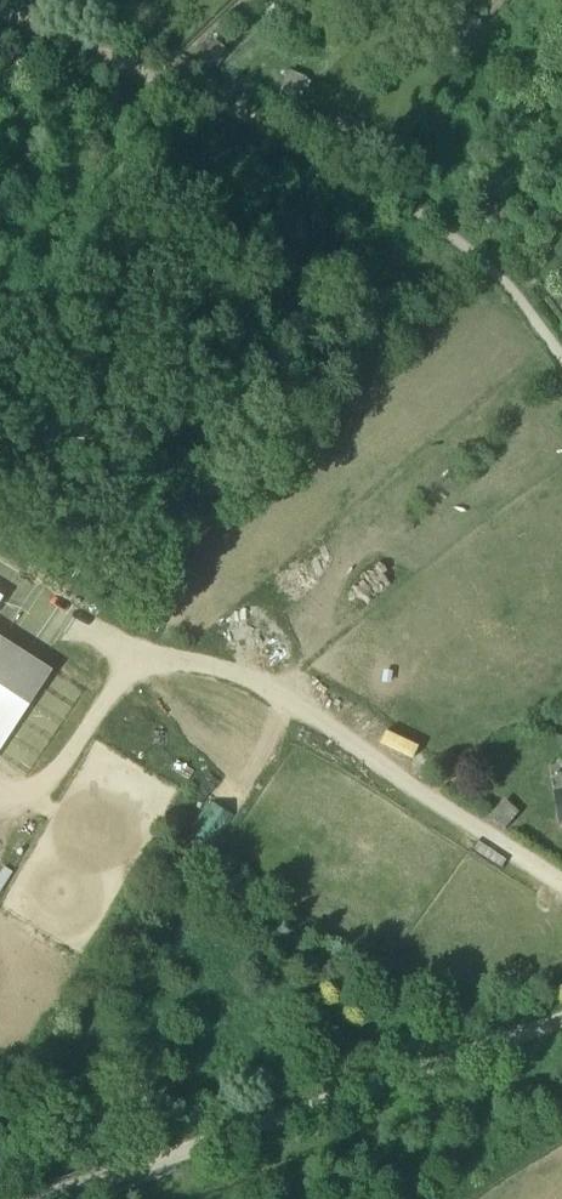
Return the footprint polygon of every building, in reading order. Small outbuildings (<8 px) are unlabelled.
[(452,2),(435,23),(444,30),(460,8),(452,2)] [(485,27),(460,8),(444,30),(469,49),(485,27)] [(216,41),(200,62),(210,70),(226,49),(216,41)] [(0,639),(0,749),(51,672),(0,639)] [(383,744),(418,760),(424,747),(390,731),(383,744)] [(200,821),(222,834),(265,758),(242,746),(200,821)]
